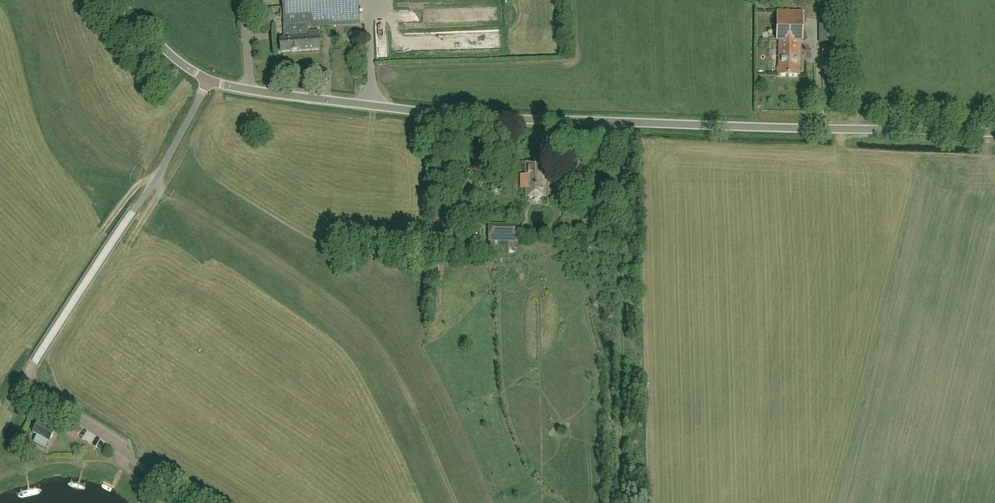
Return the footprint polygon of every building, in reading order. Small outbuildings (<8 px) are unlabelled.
[(310,28),(360,24),(358,0),(283,0),(285,37),(282,37),(282,40),(281,40),(282,52),(298,51),(297,28),(310,28)] [(462,19),(461,9),(455,10),(455,13),(447,14),(448,21),(462,19)] [(800,40),(802,40),(802,12),(777,12),(777,40),(779,40),(779,76),(800,76),(800,40)] [(821,13),(821,18),(819,18),(819,43),(836,43),(836,18),(834,18),(834,13),(821,13)] [(310,33),(310,28),(297,28),(298,51),(320,50),(319,32),(310,33)] [(836,56),(836,47),(823,47),(823,56),(836,56)] [(174,88),(164,79),(160,84),(169,93),(174,88)] [(474,176),(488,162),(482,157),(480,159),(476,155),(472,159),(476,163),(468,171),(474,176)] [(526,198),(546,198),(546,163),(526,163),(526,198)] [(520,242),(521,225),(488,224),(488,242),(520,242)] [(478,230),(478,242),(486,241),(485,229),(478,230)] [(441,243),(441,252),(460,253),(460,244),(441,243)] [(38,436),(34,442),(45,448),(49,442),(50,443),(56,433),(39,423),(33,433),(38,436)] [(77,439),(81,432),(71,427),(67,434),(77,439)]
